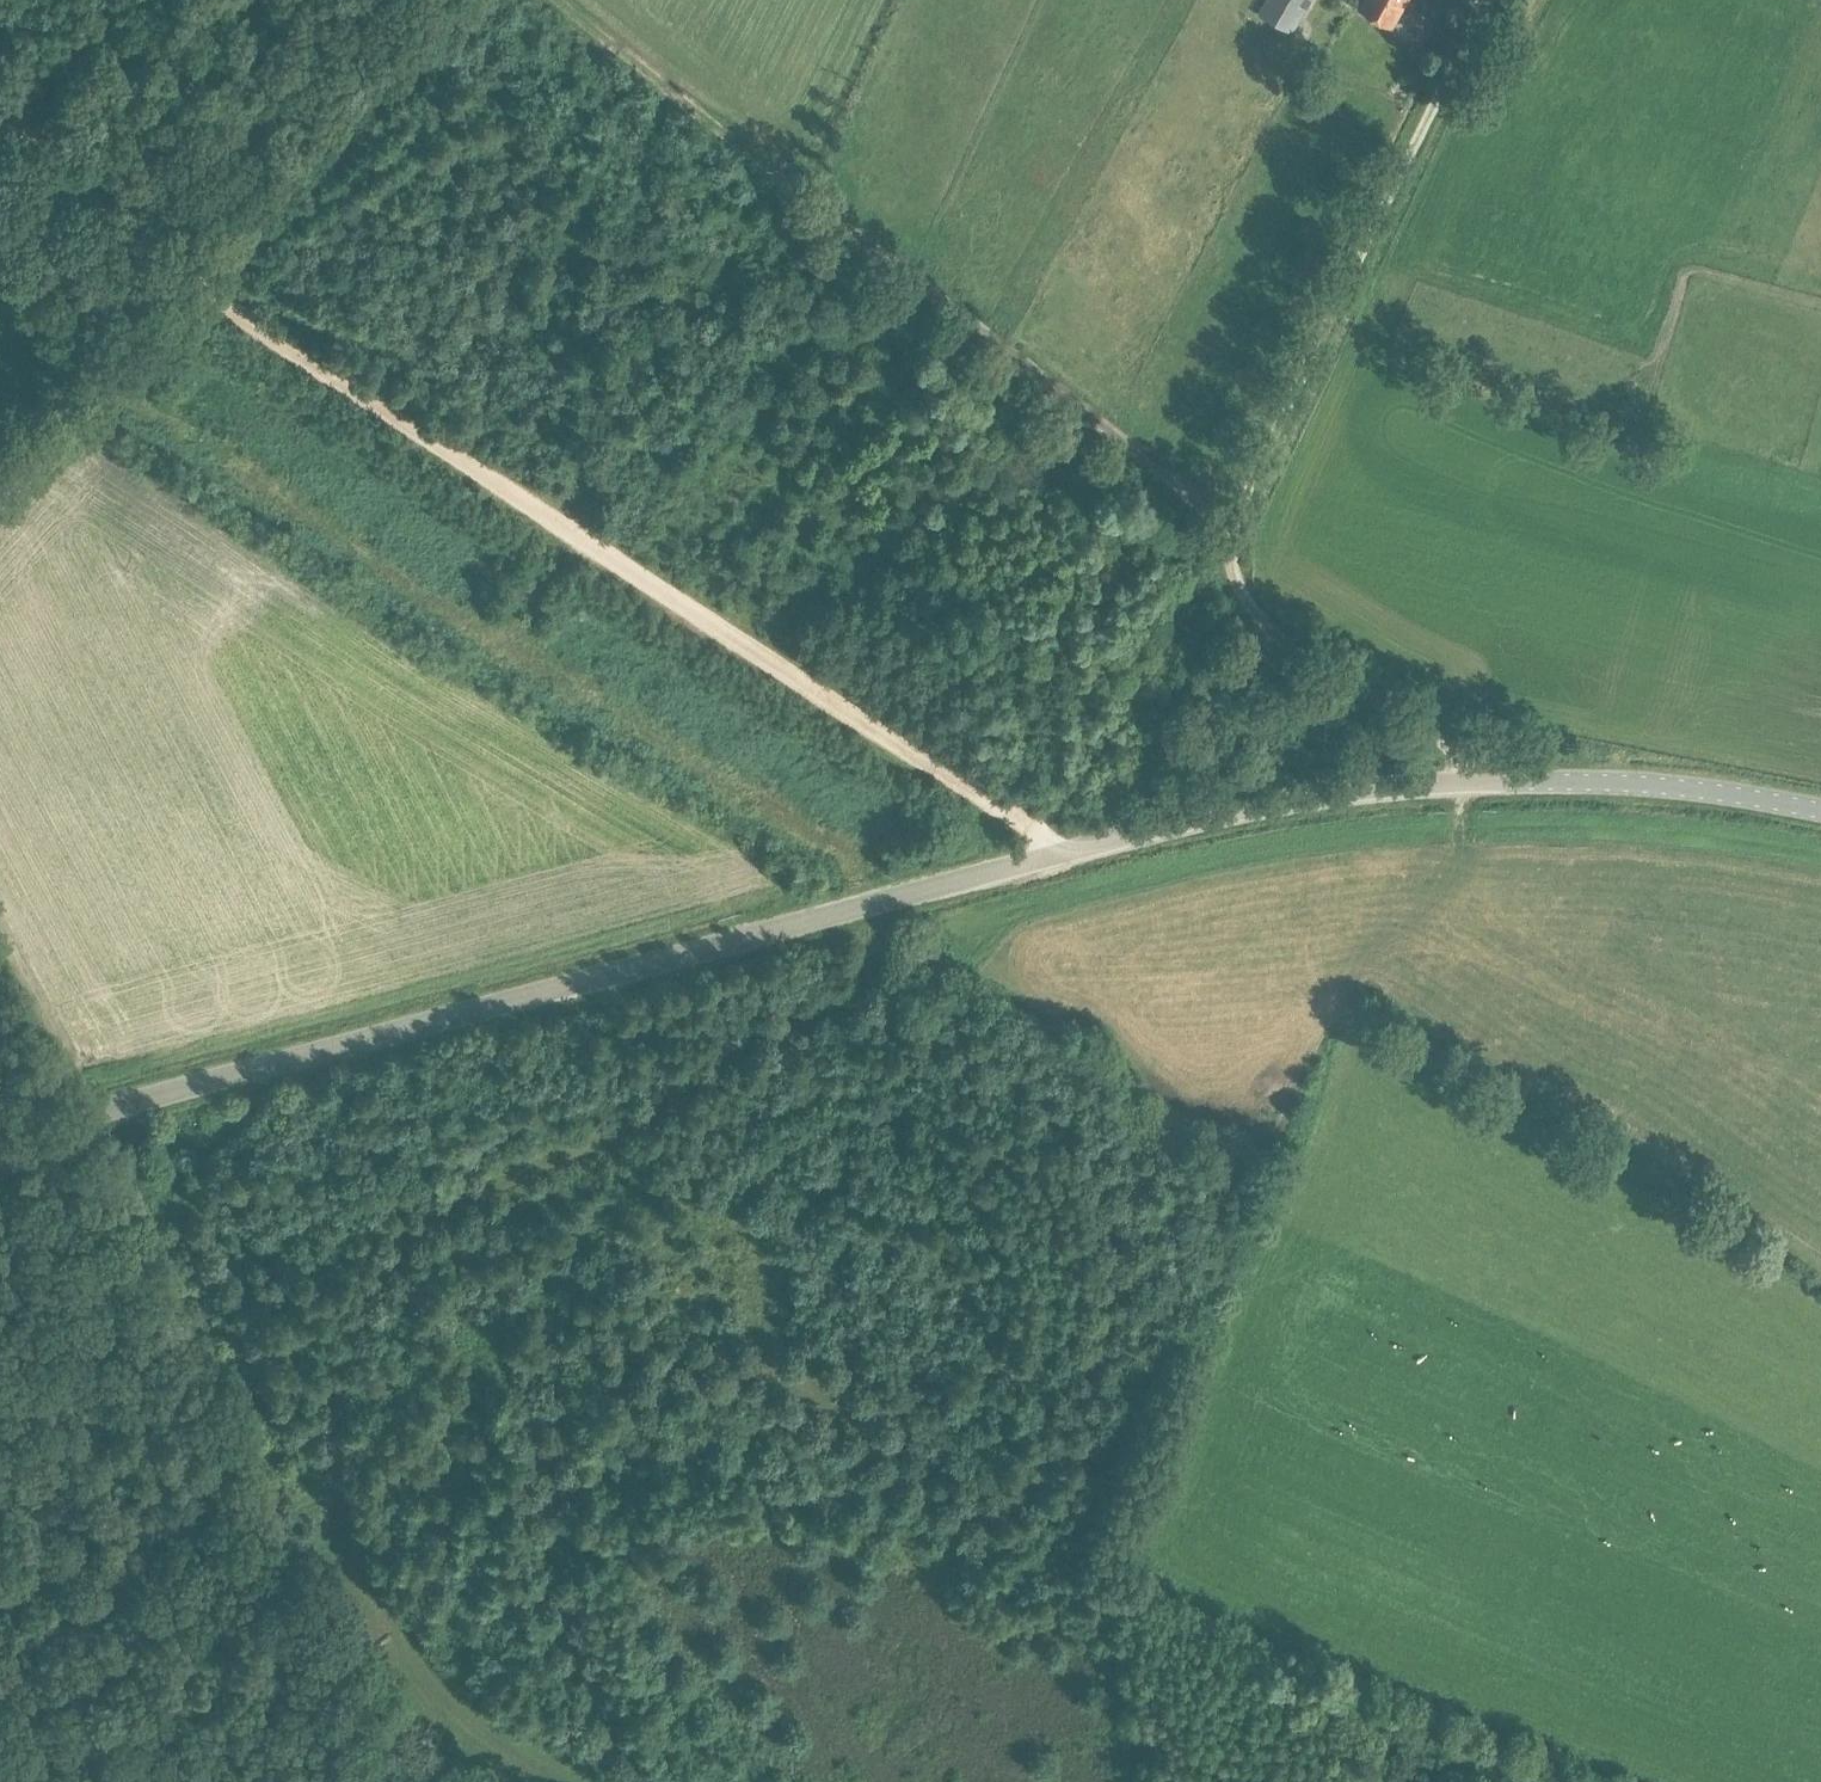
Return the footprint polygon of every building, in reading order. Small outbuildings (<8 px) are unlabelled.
[(1259,10),(1293,30),(1310,0),(1265,0),(1259,10)] [(1407,0),(1365,0),(1360,8),(1392,26),(1407,0)] [(1406,20),(1422,25),(1429,5),(1414,0),(1413,0),(1406,20)]
